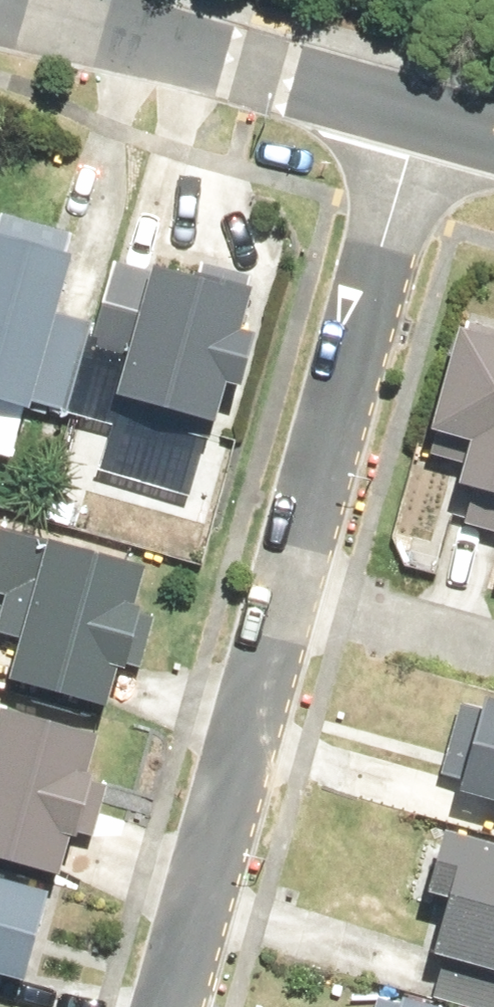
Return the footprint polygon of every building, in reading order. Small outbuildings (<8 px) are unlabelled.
[(92,244),(1,217),(0,221),(0,399),(68,419),(96,322),(70,314),(92,244)] [(257,391),(273,335),(257,330),(268,293),(165,264),(129,392),(232,421),(241,386),(257,391)] [(493,533),(493,335),(475,330),(446,431),(483,441),(470,485),(483,488),(473,527),(493,533)] [(10,525),(0,561),(0,588),(14,591),(2,630),(39,639),(26,682),(117,707),(129,668),(144,671),(162,608),(147,603),(157,568),(10,525)] [(0,700),(0,856),(69,875),(80,837),(97,842),(115,778),(98,774),(111,733),(0,700)] [(476,789),(493,794),(493,727),(476,789)] [(493,969),(493,842),(464,833),(443,903),(460,908),(446,955),(493,969)] [(38,983),(64,896),(0,877),(0,972),(38,983)] [(416,996),(413,1006),(454,1006),(416,996)]
